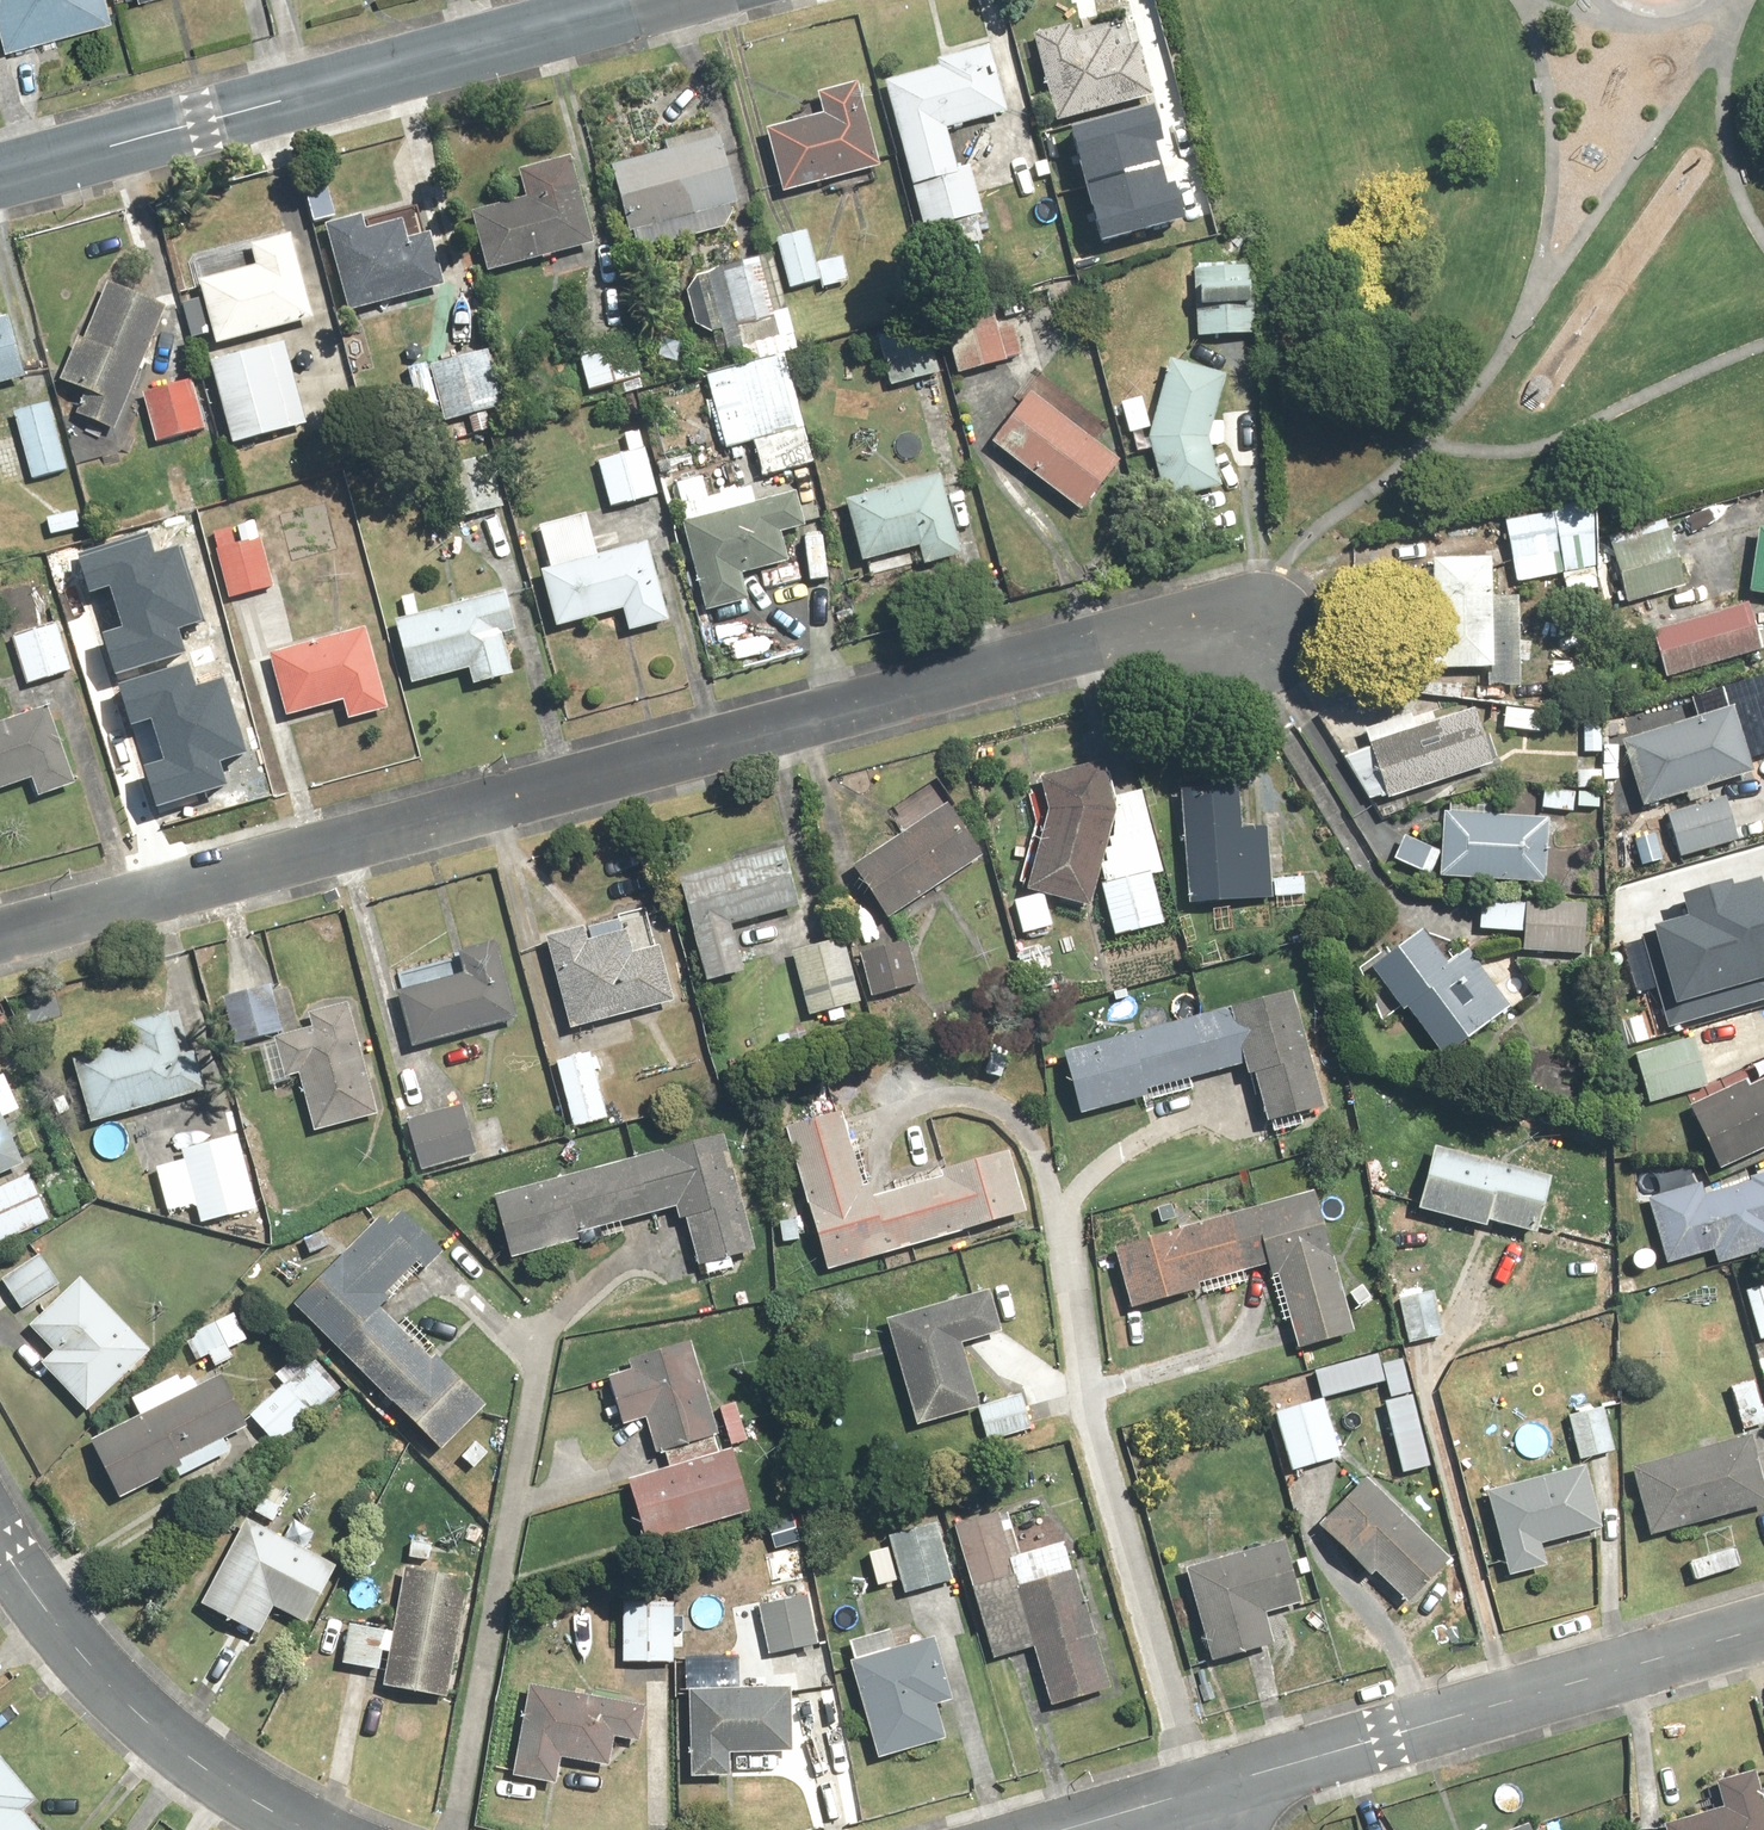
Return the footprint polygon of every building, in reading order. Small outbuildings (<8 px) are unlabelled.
[(1,5),(13,50),(117,22),(111,0),(0,0),(0,6),(1,5)] [(1075,26),(1039,36),(1062,125),(1158,99),(1144,45),(1123,50),(1117,26),(1078,36),(1075,26)] [(947,68),(891,82),(929,233),(987,219),(981,196),(990,193),(992,199),(1005,196),(1003,187),(1045,177),(1011,43),(945,59),(947,68)] [(887,169),(862,82),(825,92),(831,115),(772,132),(790,196),(887,169)] [(1150,118),(1079,136),(1104,234),(1175,216),(1150,118)] [(673,150),(619,165),(643,252),(751,222),(725,128),(671,143),(673,150)] [(599,245),(575,157),(525,171),(532,198),(477,213),(494,274),(599,245)] [(369,215),(335,223),(355,314),(453,292),(439,233),(414,239),(411,222),(372,231),(369,215)] [(322,320),(294,227),(193,253),(202,288),(206,287),(221,346),(322,320)] [(810,229),(779,239),(795,291),(824,281),(828,293),(854,284),(845,257),(822,265),(810,229)] [(1259,260),(1203,262),(1205,336),(1260,335),(1259,260)] [(764,323),(745,263),(701,277),(690,292),(698,328),(718,337),(764,323)] [(121,431),(172,308),(113,284),(90,341),(84,338),(66,382),(90,392),(81,414),(121,431)] [(950,314),(962,375),(1016,364),(1015,361),(1027,358),(1021,323),(1001,327),(997,305),(950,314)] [(930,319),(878,335),(895,389),(946,373),(930,319)] [(29,379),(18,321),(0,325),(0,384),(29,379)] [(595,393),(646,376),(628,322),(577,339),(595,393)] [(430,348),(447,422),(470,417),(474,434),(496,430),(492,412),(506,409),(489,335),(430,348)] [(289,344),(218,361),(239,446),(310,429),(289,344)] [(788,359),(712,379),(731,450),(760,443),(770,477),(817,464),(788,359)] [(1231,377),(1174,362),(1153,441),(1170,504),(1229,489),(1218,447),(1228,447),(1227,424),(1218,424),(1231,377)] [(199,379),(146,392),(166,468),(197,460),(191,436),(212,431),(199,379)] [(1034,394),(998,445),(1090,512),(1127,462),(1034,394)] [(55,403),(18,412),(35,481),(72,472),(55,403)] [(664,498),(643,429),(627,434),(632,452),(601,461),(616,512),(664,498)] [(439,470),(453,523),(510,508),(496,455),(439,470)] [(952,474),(852,500),(872,576),(894,570),(891,558),(925,549),(929,566),(973,555),(952,474)] [(679,485),(688,523),(758,507),(754,489),(713,499),(708,478),(679,485)] [(758,507),(688,523),(709,612),(754,601),(747,574),(795,563),(788,534),(811,528),(803,496),(758,507)] [(1596,500),(1509,517),(1522,584),(1608,567),(1596,500)] [(677,622),(653,542),(603,557),(590,514),(543,528),(556,572),(546,575),(563,632),(629,612),(636,634),(677,622)] [(117,602),(192,580),(179,539),(157,546),(151,525),(75,548),(86,584),(110,577),(117,602)] [(236,528),(216,533),(232,603),(281,592),(268,536),(239,543),(236,528)] [(1691,581),(1674,530),(1614,550),(1631,601),(1691,581)] [(1763,531),(1754,593),(1763,594),(1763,531)] [(1497,559),(1439,560),(1442,670),(1500,668),(1497,559)] [(835,571),(811,571),(811,619),(835,619),(835,571)] [(102,631),(114,672),(187,651),(179,624),(203,617),(192,580),(117,602),(124,624),(102,631)] [(510,592),(399,621),(417,687),(475,671),(479,687),(520,676),(511,644),(523,640),(510,592)] [(1658,631),(1672,679),(1763,651),(1763,640),(1753,603),(1658,631)] [(63,621),(14,635),(29,687),(77,673),(63,621)] [(353,720),(395,708),(372,629),(253,663),(271,726),(348,704),(353,720)] [(158,737),(233,715),(220,675),(198,681),(192,660),(116,683),(127,719),(151,712),(158,737)] [(1761,714),(1745,719),(1740,704),(1627,740),(1649,809),(1762,773),(1756,753),(1763,751),(1763,725),(1761,714)] [(33,782),(39,800),(80,786),(74,768),(52,706),(0,724),(0,793),(33,782)] [(1355,755),(1374,808),(1502,763),(1482,707),(1425,728),(1419,712),(1373,728),(1379,747),(1355,755)] [(1505,707),(1503,729),(1548,734),(1550,711),(1505,707)] [(1606,755),(1609,711),(1588,710),(1585,753),(1606,755)] [(143,766),(155,808),(228,786),(220,760),(244,753),(233,715),(158,737),(164,759),(143,766)] [(1044,778),(1051,808),(1030,892),(1098,909),(1123,812),(1110,762),(1044,778)] [(908,836),(862,867),(896,918),(990,855),(952,798),(939,779),(890,811),(904,830),(908,836)] [(1190,903),(1277,902),(1306,901),(1306,876),(1276,877),(1275,827),(1246,828),(1246,789),(1188,790),(1190,903)] [(1735,798),(1672,813),(1684,859),(1746,844),(1735,798)] [(1449,814),(1447,854),(1411,836),(1399,860),(1445,880),(1549,886),(1553,821),(1449,814)] [(752,974),(737,930),(807,906),(786,846),(716,870),(678,883),(714,987),(752,974)] [(1666,1031),(1763,1001),(1763,889),(1758,870),(1682,893),(1690,917),(1636,934),(1666,1031)] [(1171,923),(1156,871),(1105,887),(1120,937),(1171,923)] [(1483,896),(1482,930),(1529,930),(1529,951),(1589,952),(1589,896),(1483,896)] [(1051,899),(1021,902),(1025,933),(1054,930),(1051,899)] [(629,947),(622,922),(551,940),(574,1032),(681,1006),(664,938),(629,947)] [(1412,1006),(1450,1059),(1519,1010),(1476,950),(1456,964),(1433,931),(1377,970),(1406,1010),(1412,1006)] [(851,939),(796,955),(814,1017),(868,1002),(851,939)] [(913,943),(864,955),(876,999),(924,986),(913,943)] [(468,977),(436,984),(432,966),(400,973),(404,991),(416,1045),(480,1030),(521,1021),(504,945),(462,954),(468,977)] [(273,985),(226,996),(237,1042),(284,1031),(273,985)] [(1262,1080),(1274,1125),(1332,1110),(1300,994),(1081,1053),(1070,1056),(1087,1119),(1156,1100),(1154,1092),(1253,1065),(1255,1074),(1257,1081),(1262,1080)] [(275,1084),(306,1077),(319,1131),(385,1115),(357,1000),(311,1011),(316,1030),(296,1034),(265,1042),(275,1084)] [(144,1049),(79,1071),(96,1122),(98,1126),(212,1087),(210,1083),(185,1008),(136,1025),(144,1049)] [(1702,1041),(1644,1052),(1654,1103),(1712,1091),(1702,1041)] [(591,1046),(555,1056),(575,1125),(610,1115),(591,1046)] [(42,1158),(0,1072),(0,1179),(42,1158)] [(1753,1079),(1697,1107),(1729,1170),(1763,1153),(1763,1084),(1757,1087),(1753,1079)] [(501,1114),(471,1122),(466,1103),(407,1119),(421,1172),(481,1156),(510,1148),(501,1114)] [(871,1199),(848,1115),(790,1131),(828,1271),(1035,1214),(1018,1151),(982,1162),(949,1175),(950,1178),(871,1199)] [(518,1259),(688,1209),(705,1268),(764,1251),(735,1151),(729,1132),(501,1199),(518,1259)] [(185,1153),(187,1162),(159,1168),(170,1216),(199,1209),(203,1224),(259,1211),(244,1140),(185,1153)] [(1557,1174),(1438,1148),(1425,1211),(1495,1226),(1496,1221),(1545,1232),(1557,1174)] [(0,1189),(0,1244),(57,1218),(36,1172),(0,1189)] [(1758,1175),(1759,1181),(1707,1197),(1705,1191),(1655,1206),(1672,1262),(1717,1248),(1722,1265),(1763,1252),(1763,1173),(1758,1175)] [(1261,1208),(1177,1232),(1122,1247),(1125,1256),(1139,1306),(1140,1310),(1201,1293),(1199,1288),(1277,1266),(1301,1348),(1361,1331),(1321,1191),(1261,1208)] [(481,1432),(476,1427),(496,1408),(446,1359),(440,1365),(388,1312),(394,1307),(388,1300),(423,1265),(432,1273),(450,1255),(410,1216),(395,1230),(385,1220),(346,1258),(298,1305),(448,1456),(462,1442),(467,1446),(481,1432)] [(25,1309),(26,1308),(29,1311),(65,1283),(62,1280),(42,1254),(5,1283),(25,1309)] [(157,1351),(155,1348),(86,1277),(34,1327),(59,1352),(46,1364),(87,1407),(93,1413),(157,1351)] [(1763,1339),(1763,1286),(1752,1288),(1763,1339)] [(984,1407),(966,1346),(1007,1334),(995,1293),(954,1305),(894,1323),(924,1425),(984,1407)] [(1434,1293),(1406,1298),(1415,1345),(1444,1340),(1434,1293)] [(239,1360),(234,1348),(258,1340),(248,1313),(192,1334),(201,1360),(214,1356),(218,1367),(239,1360)] [(754,1512),(736,1447),(754,1442),(743,1400),(716,1407),(699,1346),(635,1364),(637,1372),(615,1378),(629,1429),(651,1422),(659,1452),(662,1462),(671,1459),(675,1471),(635,1482),(651,1541),(754,1512)] [(340,1394),(314,1365),(256,1417),(282,1446),(340,1394)] [(235,1451),(230,1440),(251,1430),(227,1379),(204,1390),(196,1373),(139,1400),(147,1417),(97,1440),(125,1500),(187,1471),(189,1473),(235,1451)] [(1728,1387),(1738,1429),(1763,1422),(1763,1393),(1761,1379),(1728,1387)] [(1330,1401),(1280,1414),(1296,1472),(1345,1459),(1330,1401)] [(1608,1406),(1570,1415),(1581,1459),(1619,1449),(1608,1406)] [(1637,1468),(1655,1538),(1763,1511),(1763,1468),(1757,1439),(1637,1468)] [(1552,1566),(1547,1547),(1606,1533),(1604,1528),(1590,1469),(1532,1482),(1493,1492),(1512,1575),(1552,1566)] [(1456,1559),(1401,1507),(1372,1479),(1326,1528),(1355,1555),(1379,1578),(1383,1575),(1413,1604),(1456,1559)] [(1082,1537),(1021,1555),(1007,1508),(957,1523),(996,1660),(1041,1647),(1059,1707),(1126,1687),(1082,1537)] [(342,1567),(310,1550),(252,1520),(206,1605),(264,1636),(279,1607),(312,1624),(342,1567)] [(943,1522),(891,1535),(905,1595),(957,1583),(943,1522)] [(1273,1616),(1311,1605),(1292,1541),(1191,1572),(1218,1661),(1281,1643),(1273,1616)] [(348,1666),(393,1673),(390,1689),(450,1698),(468,1582),(408,1573),(400,1628),(355,1622),(348,1666)] [(812,1598),(762,1608),(771,1656),(821,1646),(812,1598)] [(629,1602),(626,1663),(676,1665),(679,1604),(629,1602)] [(898,1649),(893,1629),(852,1640),(857,1660),(874,1722),(884,1757),(951,1739),(942,1704),(954,1700),(937,1638),(906,1646),(898,1649)] [(564,1782),(567,1761),(614,1766),(617,1740),(641,1743),(646,1703),(575,1694),(532,1688),(521,1777),(564,1782)] [(737,1779),(738,1753),(795,1755),(797,1695),(695,1691),(693,1751),(693,1757),(697,1757),(696,1777),(737,1779)] [(29,1810),(36,1803),(40,1799),(0,1753),(0,1829),(46,1829),(29,1810)] [(1722,1781),(1729,1806),(1708,1812),(1667,1823),(1669,1829),(1763,1829),(1763,1770),(1722,1781)] [(1514,1829),(1541,1829),(1538,1821),(1514,1829)]
